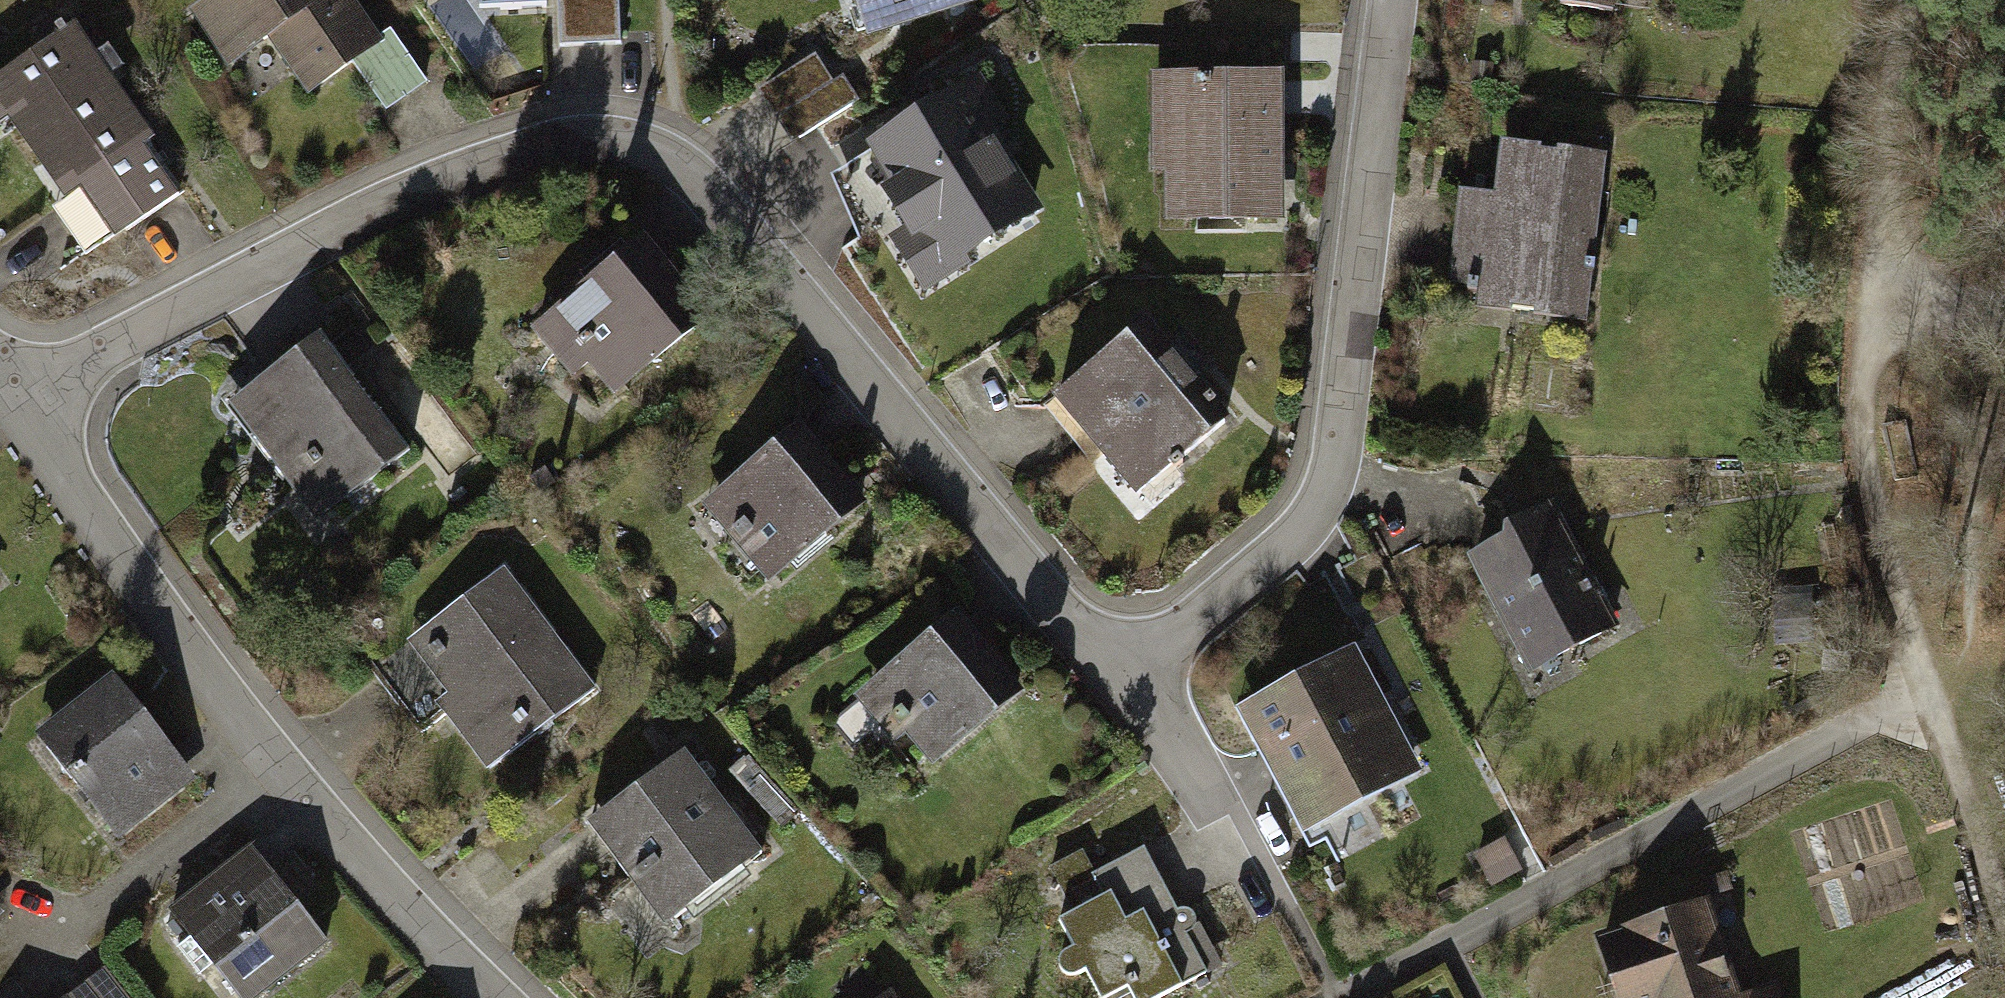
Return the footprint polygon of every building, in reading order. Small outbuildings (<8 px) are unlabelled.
[(343,0),(200,0),(180,14),(220,72),(257,46),(295,102),(348,66),(381,115),(423,86),(386,32),(372,42),(343,0)] [(482,10),(549,7),(548,0),(482,0),(482,10)] [(562,44),(620,42),(618,0),(560,0),(562,44)] [(972,0),(837,0),(849,45),(975,11),(972,0)] [(1200,10),(1214,0),(1193,0),(1200,10)] [(1627,0),(1486,0),(1486,2),(1624,21),(1627,0)] [(66,29),(0,76),(0,124),(88,244),(126,217),(94,174),(145,137),(66,29)] [(811,59),(754,95),(789,149),(861,103),(843,75),(828,85),(811,59)] [(1273,230),(1269,79),(1138,83),(1140,179),(1151,179),(1153,233),(1273,230)] [(921,283),(1033,210),(982,131),(1001,119),(977,81),(871,150),(895,187),(882,195),(907,233),(894,241),(921,283)] [(1579,330),(1594,158),(1489,149),(1485,199),(1446,196),(1438,292),(1477,295),(1474,321),(1579,330)] [(629,240),(510,334),(558,394),(572,382),(593,409),(698,326),(629,240)] [(1132,318),(1034,401),(1122,504),(1219,420),(1132,318)] [(310,341),(216,412),(304,527),(398,456),(310,341)] [(785,425),(679,508),(748,595),(853,512),(785,425)] [(1480,550),(1457,563),(1517,674),(1611,623),(1546,503),(1475,542),(1480,550)] [(590,695),(491,575),(398,652),(436,697),(421,709),(482,783),(590,695)] [(890,741),(918,773),(1011,694),(942,614),(839,703),(845,709),(818,732),(847,766),(873,744),(879,751),(890,741)] [(1411,775),(1340,647),(1220,713),(1292,841),(1411,775)] [(38,736),(122,840),(196,781),(113,677),(38,736)] [(752,854),(673,754),(551,849),(630,949),(752,854)] [(232,997),(282,997),(336,955),(253,851),(168,918),(232,997)] [(1038,873),(1060,916),(1046,924),(1061,953),(1037,966),(1049,986),(1071,975),(1083,997),(1174,997),(1220,973),(1182,902),(1168,910),(1136,851),(1089,875),(1077,852),(1038,873)] [(1581,946),(1599,997),(1728,997),(1696,907),(1581,946)] [(104,968),(67,997),(128,997),(104,968)] [(1778,981),(1728,997),(1784,997),(1778,981)]
